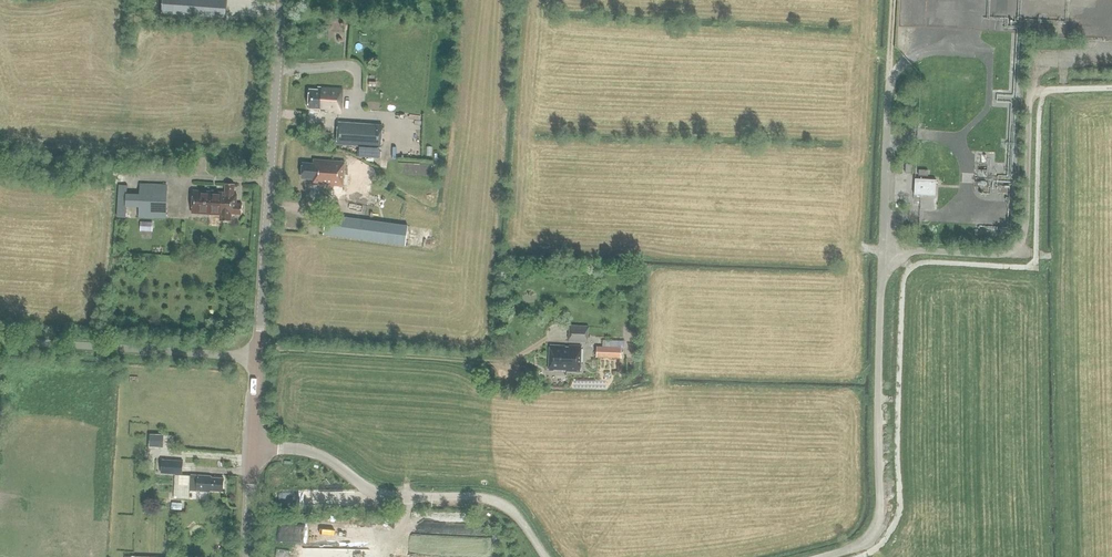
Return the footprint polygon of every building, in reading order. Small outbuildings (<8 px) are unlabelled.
[(226,0),(165,0),(163,17),(224,21),(226,0)] [(340,112),(342,89),(319,88),(318,90),(309,90),(308,108),(320,109),(320,111),(325,112),(326,113),(340,113),(340,112)] [(381,148),(383,125),(338,122),(337,145),(381,148)] [(342,185),(343,162),(314,160),(314,164),(303,163),(302,179),(305,179),(305,186),(322,187),(322,183),(342,185)] [(931,177),(931,168),(920,168),(920,177),(931,177)] [(368,197),(374,175),(360,172),(354,194),(368,197)] [(935,195),(936,180),(915,179),(914,194),(935,195)] [(242,214),(242,205),(237,204),(237,195),(234,195),(234,184),(226,184),(225,193),(194,192),(193,214),(220,216),(220,221),(231,222),(231,214),(242,214)] [(140,194),(125,194),(124,206),(137,206),(137,217),(165,218),(166,186),(140,185),(140,194)] [(124,206),(125,194),(126,187),(117,186),(115,216),(124,217),(124,206)] [(324,235),(406,246),(408,226),(326,215),(324,235)] [(156,230),(156,221),(144,220),(143,230),(156,230)] [(588,343),(588,326),(569,325),(568,342),(588,343)] [(580,372),(581,347),(568,346),(568,347),(549,346),(548,371),(553,371),(553,370),(566,370),(566,372),(580,372)] [(596,358),(621,358),(621,347),(597,346),(596,358)] [(166,473),(174,474),(174,461),(167,461),(166,473)] [(189,491),(197,491),(210,492),(210,491),(223,492),(224,478),(211,478),(211,476),(190,475),(189,491)] [(295,524),(295,541),(337,541),(337,524),(295,524)]
